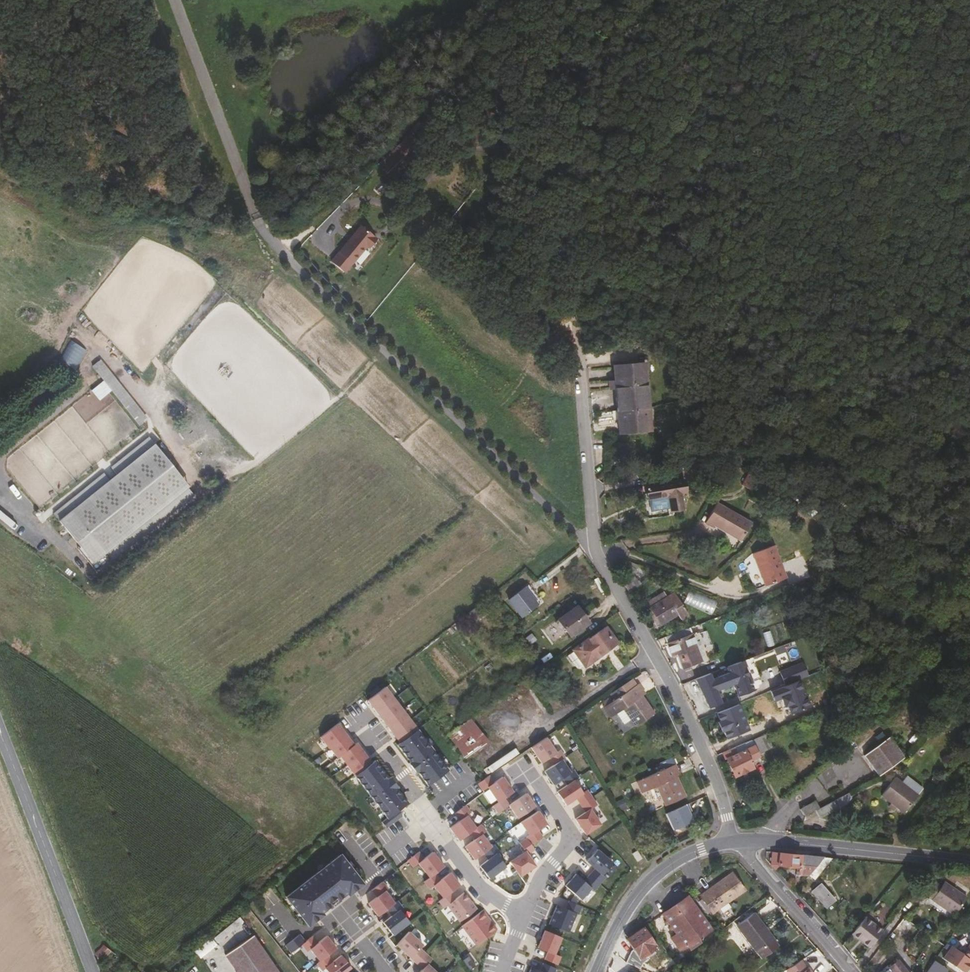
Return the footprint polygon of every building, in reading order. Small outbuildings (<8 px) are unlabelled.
[(377,240),(362,226),(332,263),(343,272),(366,245),(369,249),(377,240)] [(646,336),(614,340),(615,353),(610,354),(611,365),(617,364),(619,385),(614,386),(615,396),(621,396),(622,409),(653,405),(646,336)] [(60,360),(77,369),(88,349),(71,340),(60,360)] [(103,361),(96,366),(135,415),(142,410),(103,361)] [(55,510),(94,558),(189,482),(150,433),(55,510)] [(687,461),(665,461),(649,463),(649,477),(656,477),(668,476),(669,493),(683,492),(682,475),(688,475),(687,461)] [(752,505),(729,486),(721,480),(707,500),(714,505),(716,503),(739,521),(752,505)] [(788,551),(775,518),(754,527),(768,560),(788,551)] [(752,555),(745,558),(751,575),(758,572),(752,555)] [(640,590),(643,588),(660,575),(656,570),(651,573),(636,583),(640,590)] [(660,575),(643,588),(654,604),(669,594),(673,599),(681,594),(666,572),(660,575)] [(532,579),(514,593),(526,610),(544,597),(532,579)] [(715,614),(722,611),(717,599),(694,608),(698,619),(714,612),(715,614)] [(579,604),(558,619),(572,636),(592,622),(579,604)] [(680,607),(653,618),(655,625),(659,623),(664,634),(668,633),(674,646),(693,638),(680,607)] [(612,624),(579,646),(591,663),(623,640),(612,624)] [(806,648),(800,635),(777,645),(784,658),(806,648)] [(731,639),(689,657),(702,687),(715,681),(709,669),(715,666),(716,667),(720,665),(720,664),(726,661),(732,673),(746,667),(736,644),(734,645),(731,639)] [(779,669),(785,684),(770,689),(774,701),(783,698),(788,714),(811,706),(801,679),(810,677),(804,661),(779,669)] [(620,687),(612,693),(617,699),(604,707),(611,717),(624,709),(637,726),(654,714),(642,697),(640,693),(643,691),(634,678),(620,687)] [(428,786),(448,771),(385,687),(368,701),(400,743),(397,745),(410,763),(409,764),(416,773),(417,771),(428,786)] [(723,687),(712,692),(723,717),(735,712),(723,687)] [(444,734),(463,757),(487,742),(470,717),(444,734)] [(398,810),(407,803),(396,788),(397,787),(391,778),(389,779),(375,761),(372,763),(356,743),(354,745),(338,724),(320,737),(338,758),(340,756),(388,818),(382,823),(386,828),(402,816),(398,810)] [(727,728),(714,735),(718,742),(720,742),(728,759),(747,749),(743,741),(753,736),(749,726),(731,735),(727,728)] [(549,758),(554,765),(562,760),(565,758),(560,750),(556,753),(546,738),(531,748),(542,763),(549,758)] [(890,738),(864,755),(879,776),(902,759),(903,757),(890,738)] [(570,773),(562,760),(554,765),(544,772),(553,785),(563,778),(567,785),(574,781),(579,778),(574,770),(570,773)] [(675,774),(678,772),(675,765),(638,782),(643,793),(657,787),(667,806),(686,798),(677,778),(675,774)] [(504,799),(513,793),(503,777),(494,783),(489,776),(482,780),(478,784),(483,791),(488,788),(489,790),(497,800),(498,803),(504,799)] [(891,804),(895,807),(903,813),(917,795),(895,778),(881,796),(891,804)] [(581,805),(592,798),(587,790),(583,793),(574,781),(567,785),(557,792),(566,806),(576,798),(581,805)] [(490,804),(497,800),(489,790),(483,794),(490,804)] [(820,808),(816,811),(821,818),(845,804),(844,801),(851,797),(849,793),(829,804),(820,808)] [(498,803),(493,806),(498,814),(509,806),(518,819),(535,807),(526,794),(509,806),(504,799),(498,803)] [(597,805),(592,798),(581,805),(586,812),(575,819),(586,835),(601,825),(591,810),(597,805)] [(619,810),(625,806),(622,800),(615,804),(619,810)] [(800,809),(805,817),(816,811),(820,808),(816,801),(800,809)] [(450,828),(460,841),(470,833),(476,828),(467,816),(471,813),(466,806),(455,814),(460,821),(450,828)] [(547,824),(538,811),(521,823),(529,835),(526,838),(527,839),(531,845),(542,837),(538,831),(547,824)] [(476,828),(470,833),(475,840),(465,847),(475,860),(483,853),(491,847),(482,835),(486,832),(481,825),(476,828)] [(510,862),(520,877),(536,866),(528,855),(535,850),(531,845),(527,839),(520,844),(525,852),(510,862)] [(491,847),(483,853),(488,860),(480,866),(490,879),(506,867),(497,855),(500,852),(494,845),(491,847)] [(589,875),(600,884),(605,878),(603,875),(613,864),(597,850),(586,862),(595,869),(589,875)] [(632,854),(637,862),(642,859),(637,851),(632,854)] [(435,874),(444,867),(433,852),(424,859),(419,852),(408,861),(413,868),(419,864),(430,878),(435,874)] [(801,868),(803,855),(773,852),(772,858),(770,858),(770,860),(772,860),(772,865),(776,869),(779,865),(801,868)] [(340,855),(286,897),(308,926),(323,914),(321,912),(346,893),(348,895),(362,883),(340,855)] [(799,874),(810,875),(824,857),(818,856),(803,855),(801,868),(800,872),(799,874)] [(815,880),(833,858),(824,857),(810,875),(815,880)] [(450,893),(460,886),(450,873),(440,880),(435,874),(430,878),(424,882),(430,889),(434,886),(443,898),(450,893)] [(701,898),(697,901),(708,914),(711,912),(712,913),(744,890),(732,873),(700,896),(701,898)] [(594,891),(600,884),(589,875),(584,882),(576,874),(565,886),(581,900),(591,888),(594,891)] [(967,898),(945,882),(941,888),(932,881),(924,891),(933,898),(932,899),(955,915),(967,898)] [(383,883),(372,891),(378,898),(369,904),(379,917),(387,910),(395,904),(386,892),(389,890),(383,883)] [(827,908),(834,901),(820,885),(813,892),(827,908)] [(443,898),(439,901),(444,908),(447,906),(460,922),(477,909),(464,893),(455,900),(450,893),(443,898)] [(668,911),(663,914),(677,934),(671,938),(681,952),(688,947),(691,951),(702,943),(698,939),(711,929),(687,897),(668,911)] [(557,905),(549,925),(569,933),(576,914),(578,915),(582,906),(569,901),(566,909),(557,905)] [(398,902),(395,904),(387,910),(392,917),(384,923),(393,936),(410,923),(401,911),(404,909),(398,902)] [(753,914),(750,909),(743,914),(747,918),(737,926),(762,958),(779,946),(755,913),(753,914)] [(483,911),(462,927),(476,945),(496,930),(486,918),(488,917),(483,911)] [(867,916),(884,927),(888,923),(871,911),(867,916)] [(677,934),(663,914),(658,918),(671,938),(677,934)] [(486,918),(496,930),(497,929),(488,917),(486,918)] [(870,948),(883,931),(865,917),(852,934),(870,948)] [(658,947),(644,928),(626,940),(638,957),(645,952),(647,955),(658,947)] [(562,938),(545,931),(538,948),(548,952),(545,960),(557,965),(561,957),(555,954),(562,938)] [(417,964),(426,954),(420,948),(423,945),(409,932),(397,945),(417,964)] [(290,951),(306,943),(301,934),(285,943),(290,951)] [(253,936),(226,956),(237,971),(278,971),(253,936)] [(314,937),(303,945),(308,952),(311,950),(321,962),(328,956),(337,949),(328,937),(319,944),(314,937)] [(103,960),(116,945),(107,938),(98,947),(103,960)] [(681,952),(671,938),(669,940),(678,954),(681,952)] [(952,954),(944,949),(928,971),(941,971),(952,954)] [(417,964),(423,969),(421,971),(436,971),(428,965),(433,960),(426,954),(417,964)] [(321,962),(318,964),(323,971),(326,969),(328,971),(347,971),(352,968),(342,956),(334,963),(328,956),(321,962)] [(676,965),(670,956),(665,960),(671,968),(676,965)] [(787,970),(788,971),(803,962),(802,960),(787,970)] [(900,960),(889,967),(888,965),(885,968),(881,971),(908,971),(900,960)] [(809,967),(807,968),(803,962),(788,971),(789,971),(812,971),(809,967)] [(529,971),(554,971),(556,969),(543,963),(540,971),(531,968),(529,971)]
